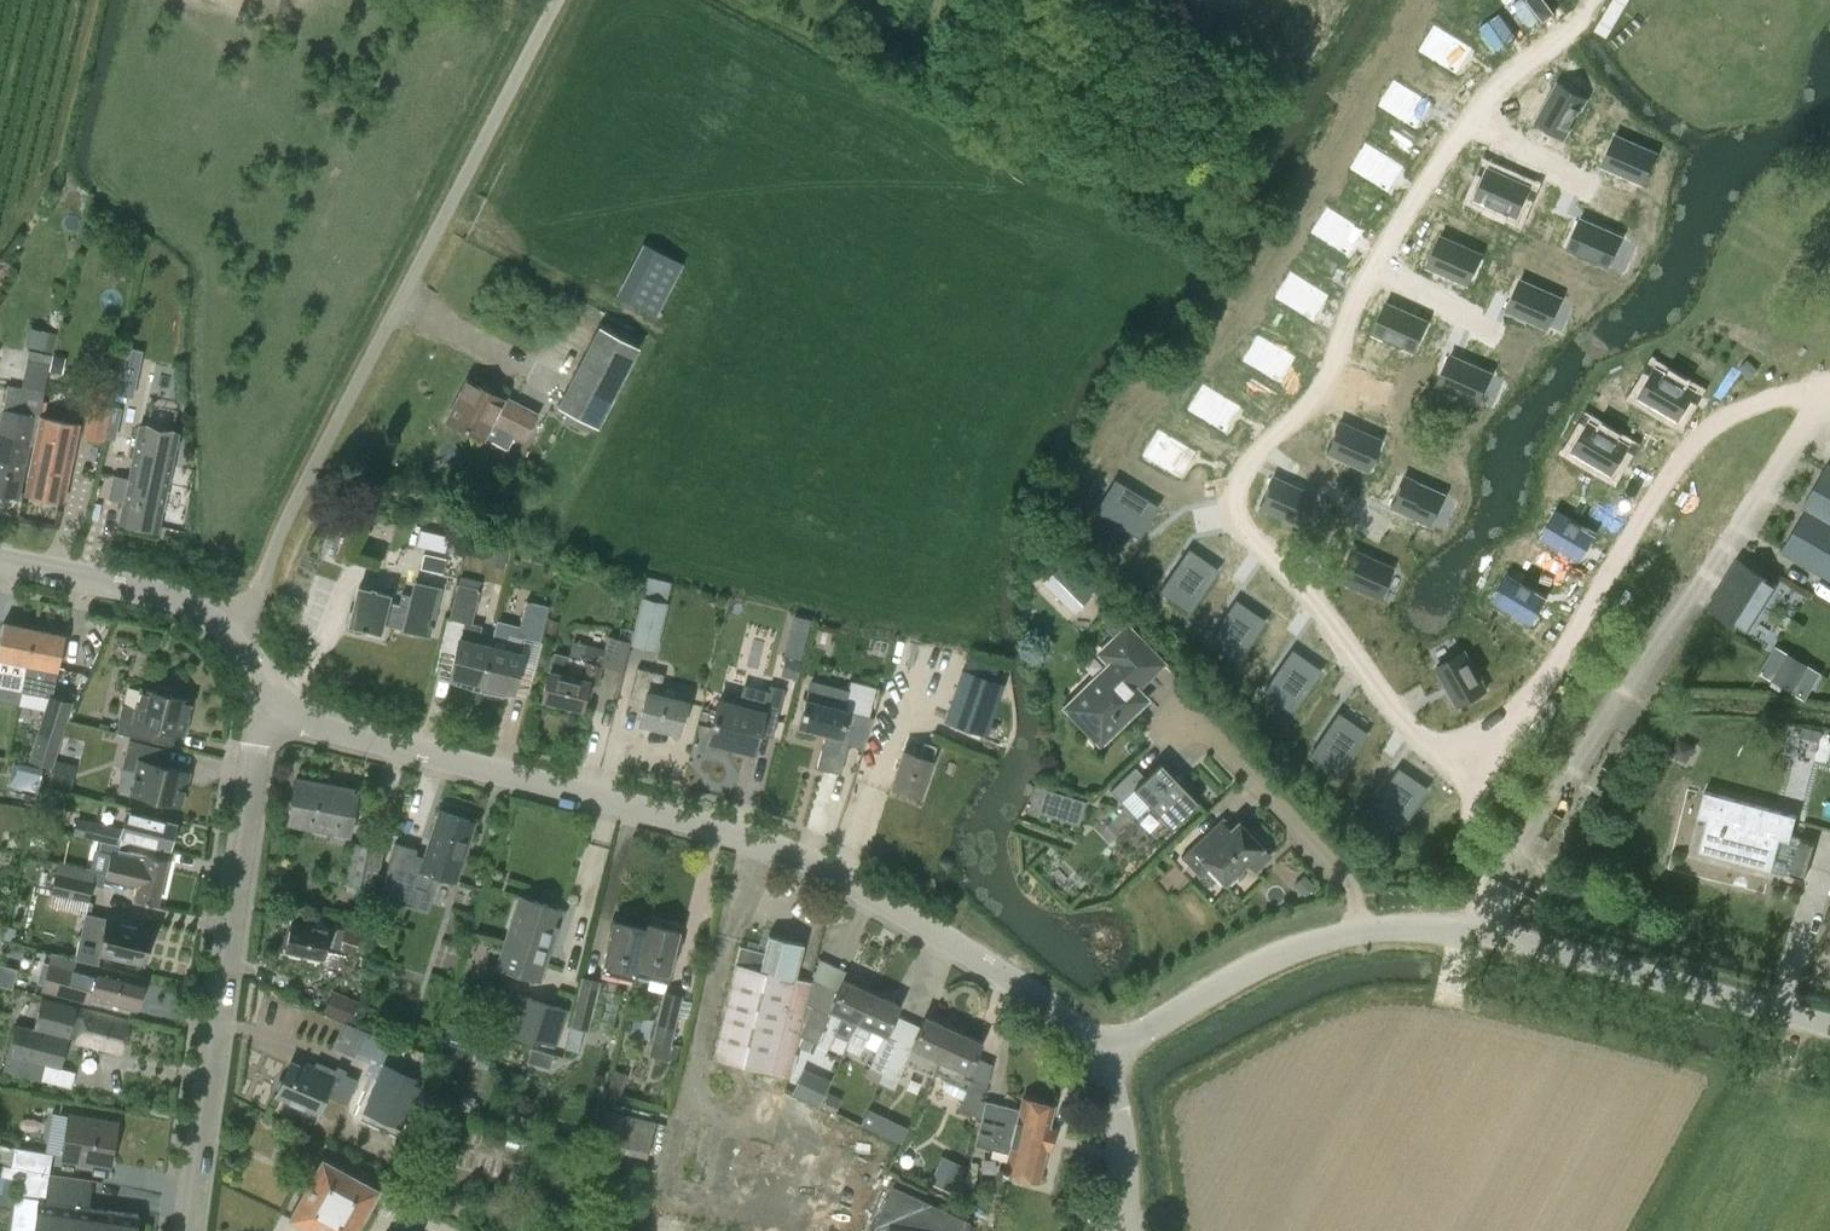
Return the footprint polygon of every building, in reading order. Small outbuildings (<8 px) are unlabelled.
[(1436,26),(1421,52),(1458,75),(1474,50),(1436,26)] [(1393,81),(1378,106),(1416,129),(1431,104),(1393,81)] [(1559,82),(1536,121),(1564,137),(1586,97),(1559,82)] [(1615,135),(1602,164),(1644,183),(1657,153),(1615,135)] [(1365,144),(1349,169),(1387,193),(1403,167),(1365,144)] [(1475,161),(1459,186),(1497,210),(1513,184),(1475,161)] [(1325,208),(1309,234),(1347,257),(1363,232),(1325,208)] [(1581,218),(1567,247),(1610,265),(1622,236),(1581,218)] [(1440,235),(1427,264),(1469,282),(1482,253),(1440,235)] [(656,316),(683,264),(642,243),(615,295),(656,316)] [(1290,271),(1274,296),(1312,320),(1328,294),(1290,271)] [(1520,279),(1508,308),(1549,326),(1563,297),(1520,279)] [(1385,302),(1372,332),(1414,350),(1427,321),(1385,302)] [(640,347),(598,325),(555,407),(567,413),(564,420),(581,430),(582,429),(586,431),(590,424),(598,429),(640,347)] [(1257,335),(1242,361),(1280,383),(1295,357),(1257,335)] [(123,345),(111,390),(129,395),(141,349),(123,345)] [(2,410),(0,421),(0,494),(19,498),(29,445),(35,445),(39,418),(50,371),(49,370),(50,365),(52,355),(29,350),(27,360),(22,383),(22,384),(22,386),(7,383),(2,410)] [(1449,356),(1436,385),(1478,403),(1491,374),(1449,356)] [(1747,360),(1740,368),(1750,378),(1758,370),(1747,360)] [(1655,374),(1640,399),(1679,422),(1694,396),(1655,374)] [(505,396),(503,400),(502,399),(466,381),(447,420),(483,439),(484,437),(507,449),(513,437),(524,443),(539,414),(505,396)] [(1203,384),(1188,410),(1226,432),(1241,406),(1203,384)] [(84,438),(104,442),(113,393),(93,389),(84,438)] [(39,418),(35,445),(25,494),(63,501),(79,425),(39,418)] [(1338,422),(1325,452),(1367,469),(1380,440),(1338,422)] [(163,503),(170,465),(177,435),(139,428),(133,457),(128,481),(115,478),(110,497),(124,500),(120,522),(157,530),(163,503)] [(1156,428),(1141,454),(1179,477),(1194,451),(1156,428)] [(1589,429),(1574,455),(1612,477),(1627,451),(1589,429)] [(1806,513),(1780,553),(1829,582),(1829,466),(1827,464),(1799,510),(1806,513)] [(1403,476),(1390,506),(1432,525),(1445,495),(1403,476)] [(1271,478),(1258,507),(1300,525),(1313,496),(1271,478)] [(1116,481),(1097,512),(1139,538),(1158,507),(1116,481)] [(1558,513),(1543,539),(1582,561),(1597,535),(1558,513)] [(420,530),(416,545),(444,552),(448,537),(420,530)] [(1351,548),(1337,578),(1379,596),(1392,567),(1351,548)] [(1188,549),(1160,590),(1189,611),(1218,570),(1188,549)] [(443,574),(447,558),(424,553),(419,569),(443,574)] [(1746,630),(1776,584),(1739,561),(1709,607),(1746,630)] [(1073,612),(1091,596),(1061,564),(1043,581),(1073,612)] [(1509,578),(1494,604),(1532,626),(1548,600),(1509,578)] [(381,624),(402,629),(402,631),(430,637),(442,588),(414,581),(410,595),(401,593),(399,604),(387,602),(388,594),(359,587),(349,625),(379,632),(381,624)] [(480,684),(494,628),(472,623),(479,593),(456,588),(448,619),(462,622),(458,637),(454,652),(448,677),(480,684)] [(668,604),(643,598),(631,642),(656,649),(668,604)] [(496,621),(494,628),(480,684),(513,692),(522,653),(520,653),(524,638),(539,642),(549,606),(526,600),(519,627),(496,621)] [(1235,601),(1207,642),(1237,663),(1265,621),(1235,601)] [(775,672),(795,677),(809,617),(790,612),(775,672)] [(22,689),(27,664),(34,629),(4,623),(0,643),(0,684),(22,689)] [(1103,740),(1139,706),(1139,693),(1135,688),(1162,663),(1126,626),(1098,653),(1109,664),(1082,690),(1082,700),(1069,712),(1085,729),(1089,726),(1103,740)] [(27,664),(22,689),(51,695),(56,670),(63,635),(34,629),(27,664)] [(549,671),(542,699),(581,710),(588,682),(597,684),(602,667),(622,671),(630,643),(608,637),(605,649),(586,644),(572,640),(569,656),(554,652),(549,671)] [(1291,650),(1262,691),(1293,711),(1321,670),(1291,650)] [(1465,651),(1436,668),(1458,705),(1486,689),(1465,651)] [(664,674),(637,667),(629,697),(644,700),(638,723),(678,733),(686,701),(656,694),(659,681),(662,682),(664,674)] [(963,667),(944,720),(986,735),(1004,681),(963,667)] [(847,746),(863,750),(872,718),(869,717),(876,688),(850,681),(843,709),(805,698),(798,726),(825,733),(816,768),(840,774),(847,746)] [(784,689),(769,685),(767,692),(744,686),(739,705),(718,699),(707,741),(753,753),(758,733),(772,737),(784,689)] [(183,733),(190,700),(174,696),(176,690),(159,686),(157,692),(141,688),(136,709),(122,705),(115,732),(151,741),(154,726),(183,733)] [(68,703),(50,697),(29,758),(48,765),(54,746),(55,747),(68,703)] [(1337,713),(1309,753),(1339,774),(1366,733),(1337,713)] [(1822,732),(1802,727),(1800,737),(1819,742),(1822,732)] [(122,769),(136,772),(131,793),(180,805),(188,772),(160,765),(164,749),(128,740),(122,769)] [(918,756),(903,750),(890,786),(919,797),(932,760),(931,760),(936,746),(923,741),(918,756)] [(41,779),(44,765),(15,758),(11,772),(41,779)] [(53,759),(49,783),(71,786),(75,763),(53,759)] [(1144,777),(1134,767),(1109,791),(1120,802),(1133,789),(1170,828),(1197,802),(1159,763),(1144,777)] [(1397,769),(1370,810),(1400,830),(1427,789),(1397,769)] [(296,778),(287,824),(349,836),(358,789),(296,778)] [(1038,809),(1077,821),(1084,797),(1046,785),(1038,809)] [(1704,791),(1697,817),(1707,820),(1699,851),(1771,871),(1779,839),(1789,842),(1796,816),(1704,791)] [(392,849),(378,895),(410,906),(414,892),(432,897),(439,876),(455,881),(474,821),(439,810),(424,859),(403,852),(392,849)] [(101,841),(99,852),(117,856),(120,846),(121,838),(136,841),(170,849),(176,824),(124,811),(120,830),(76,819),(72,834),(101,841)] [(1217,843),(1207,832),(1180,857),(1199,876),(1209,867),(1220,877),(1224,882),(1246,861),(1254,870),(1269,856),(1237,823),(1220,840),(1217,843)] [(384,847),(353,842),(344,883),(375,889),(384,847)] [(99,852),(94,870),(94,872),(95,872),(106,875),(105,876),(138,884),(135,900),(157,905),(167,860),(143,855),(142,861),(117,856),(99,852)] [(95,872),(94,872),(94,870),(58,862),(51,892),(88,901),(95,872)] [(496,966),(539,980),(562,910),(519,896),(496,966)] [(106,918),(106,917),(85,913),(75,959),(98,965),(100,953),(143,963),(151,928),(106,918)] [(329,928),(290,920),(284,951),(323,959),(321,967),(341,971),(344,953),(360,956),(358,966),(370,968),(372,959),(379,927),(345,920),(344,929),(330,926),(329,928)] [(634,981),(635,976),(645,928),(613,920),(602,963),(603,964),(600,973),(634,981)] [(646,923),(645,928),(635,976),(650,979),(648,989),(665,993),(665,991),(667,983),(669,974),(680,931),(646,923)] [(764,952),(739,946),(735,963),(711,1058),(789,1078),(792,1064),(798,1036),(811,982),(795,978),(803,944),(768,935),(764,952)] [(50,963),(43,986),(137,1009),(146,978),(78,961),(75,970),(50,963)] [(9,984),(12,967),(0,964),(0,982),(9,984)] [(581,978),(580,978),(569,1026),(588,1030),(600,982),(600,981),(581,977),(581,978)] [(835,1035),(848,1041),(870,992),(842,980),(837,992),(812,980),(811,982),(798,1036),(816,1044),(831,1010),(844,1016),(835,1035)] [(870,992),(848,1041),(848,1042),(845,1049),(860,1056),(872,1029),(886,1035),(899,1005),(870,992)] [(349,1021),(357,1003),(333,993),(325,1011),(349,1021)] [(682,996),(663,993),(651,1039),(652,1039),(652,1040),(670,1045),(670,1043),(671,1043),(682,996)] [(532,1044),(533,1040),(555,1048),(567,1010),(545,1003),(545,1002),(524,995),(510,1037),(532,1044)] [(63,1059),(65,1052),(58,1050),(69,1005),(41,998),(33,1029),(15,1024),(7,1054),(2,1071),(41,1081),(45,1064),(61,1068),(63,1059)] [(76,1009),(76,1007),(69,1005),(58,1050),(65,1052),(70,1034),(78,1036),(76,1042),(121,1053),(129,1022),(76,1009)] [(896,1045),(882,1074),(879,1083),(894,1090),(905,1064),(931,1077),(933,1072),(953,1029),(924,1016),(910,1047),(911,1047),(909,1051),(896,1045)] [(344,1021),(333,1045),(353,1054),(364,1030),(344,1021)] [(958,1108),(981,1118),(986,1101),(980,1099),(986,1087),(987,1087),(992,1064),(974,1056),(981,1042),(953,1029),(933,1072),(943,1077),(941,1085),(943,1090),(946,1093),(961,1099),(958,1108)] [(868,1068),(882,1074),(896,1045),(881,1038),(868,1068)] [(549,1070),(553,1052),(529,1047),(525,1064),(549,1070)] [(314,1071),(290,1061),(275,1096),(316,1113),(326,1095),(347,1104),(358,1080),(317,1062),(314,1071)] [(423,1083),(385,1066),(364,1114),(402,1130),(423,1083)] [(799,1074),(792,1090),(814,1100),(822,1083),(799,1074)] [(1019,1110),(986,1101),(981,1118),(974,1145),(973,1154),(983,1156),(985,1148),(1008,1154),(1005,1168),(1010,1170),(1008,1174),(1028,1179),(1038,1181),(1046,1149),(1049,1150),(1054,1130),(1048,1128),(1053,1105),(1022,1098),(1019,1110)] [(649,1150),(656,1121),(655,1121),(602,1109),(595,1138),(593,1147),(646,1159),(649,1150)] [(867,1109),(859,1126),(899,1144),(907,1127),(867,1109)] [(87,1163),(87,1161),(110,1165),(116,1124),(68,1115),(61,1158),(87,1163)] [(0,1147),(0,1164),(11,1166),(10,1167),(49,1173),(52,1154),(14,1147),(14,1148),(0,1146),(0,1147)] [(288,1217),(313,1230),(355,1230),(374,1196),(378,1189),(321,1157),(288,1217)] [(871,1230),(968,1230),(970,1222),(892,1186),(871,1230)] [(38,1201),(38,1199),(13,1196),(10,1218),(34,1221),(33,1230),(135,1230),(137,1215),(38,1201)]
